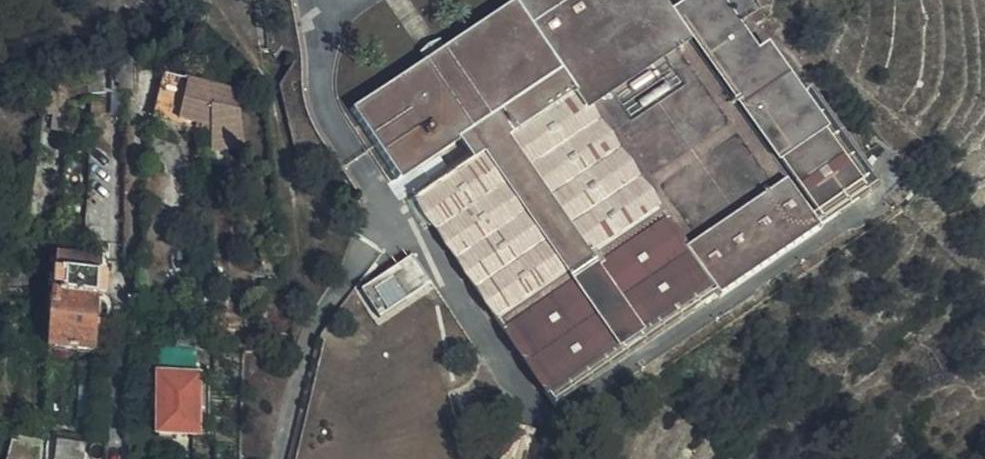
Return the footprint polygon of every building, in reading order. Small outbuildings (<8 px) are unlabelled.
[(822,241),(815,230),(672,13),(663,0),(515,0),(351,108),(398,178),(469,132),(480,149),(415,192),(551,399),(604,364),(606,367),(714,296),(721,307),(822,241)] [(672,13),(815,230),(857,200),(820,142),(826,138),(767,49),(759,55),(723,0),(691,0),(672,13)] [(138,52),(95,70),(93,91),(138,93),(138,52)] [(247,151),(235,95),(214,88),(212,70),(166,65),(153,117),(211,134),(212,154),(247,151)] [(104,291),(105,272),(93,271),(93,257),(57,254),(56,269),(53,269),(48,346),(92,349),(96,292),(104,291)] [(417,256),(360,286),(375,316),(432,286),(417,256)] [(198,373),(156,373),(155,430),(155,432),(178,433),(197,433),(198,373)] [(42,455),(50,456),(50,458),(68,458),(69,445),(51,443),(51,446),(43,445),(42,455)] [(83,446),(69,445),(68,458),(81,458),(83,446)] [(103,452),(100,448),(98,447),(94,447),(92,447),(90,450),(89,452),(90,456),(91,458),(103,458),(103,452)]
